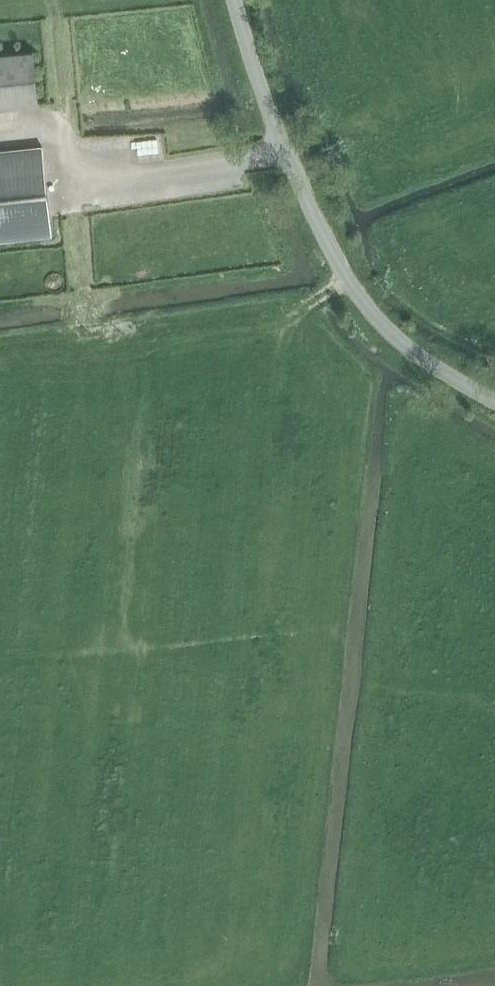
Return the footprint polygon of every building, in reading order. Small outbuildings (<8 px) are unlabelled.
[(38,105),(33,52),(0,55),(0,109),(38,105)] [(49,232),(41,145),(0,149),(0,238),(49,232)]
